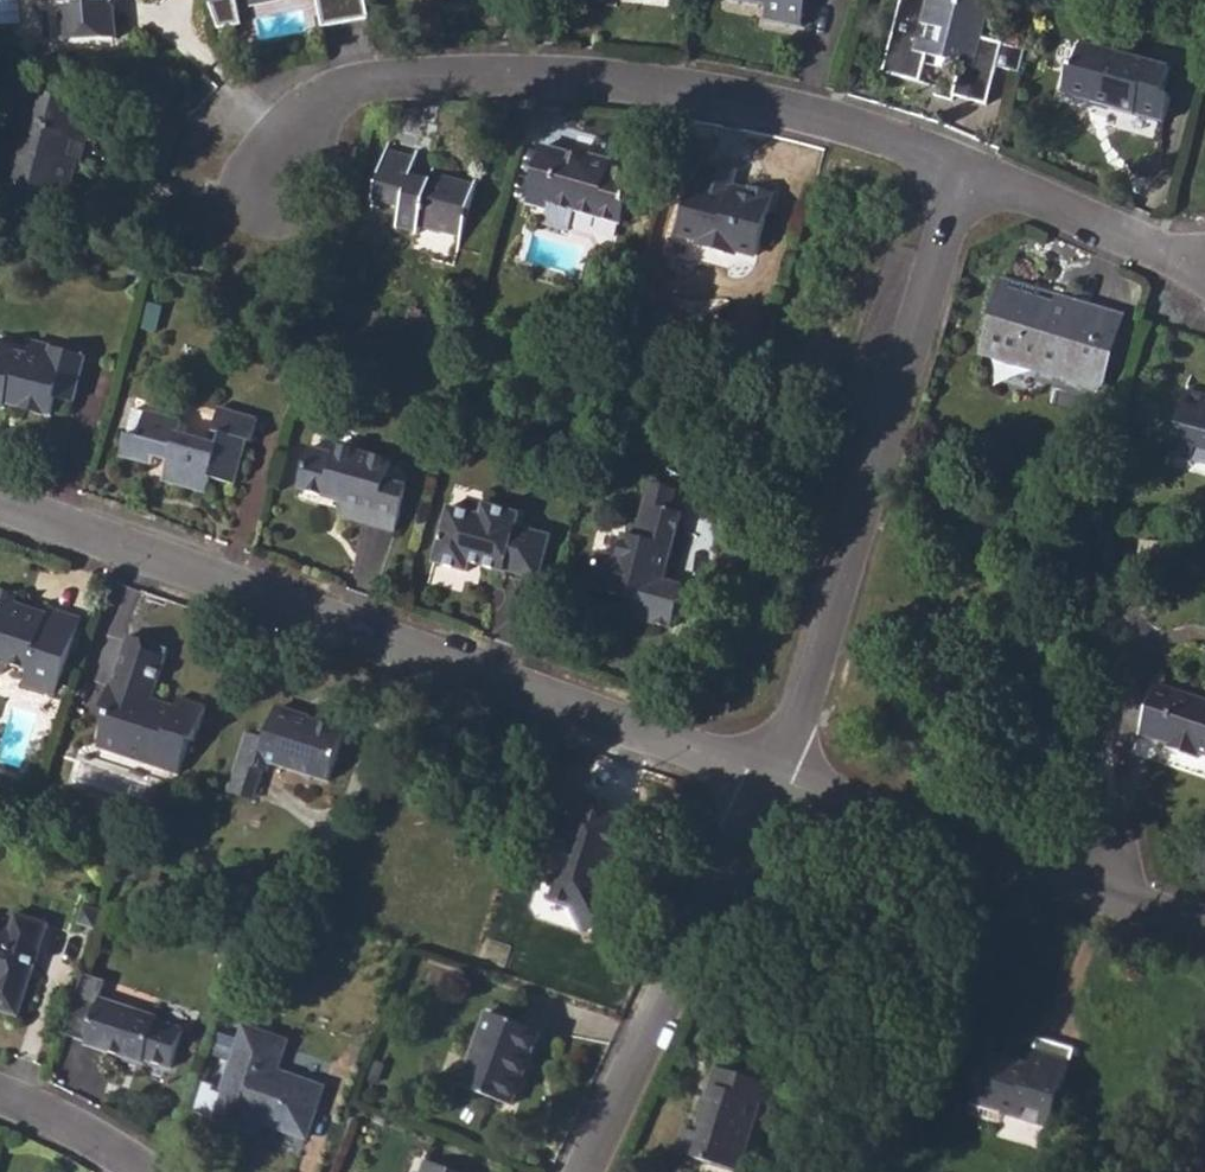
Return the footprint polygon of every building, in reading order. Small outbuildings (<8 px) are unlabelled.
[(63,12),(77,11),(80,45),(121,42),(120,12),(111,5),(114,0),(63,0),(63,12)] [(218,26),(242,22),(239,0),(209,0),(218,26)] [(323,28),(334,26),(330,0),(319,0),(323,28)] [(334,26),(370,21),(366,0),(330,0),(334,26)] [(759,5),(760,1),(769,2),(768,6),(765,21),(801,28),(807,0),(735,0),(759,5)] [(882,73),(918,83),(926,55),(940,60),(952,63),(961,65),(952,95),(986,105),(1002,45),(983,40),(988,20),(980,17),(984,0),(941,0),(940,1),(938,0),(902,0),(882,73)] [(988,20),(993,0),(984,0),(980,17),(988,20)] [(63,12),(66,46),(80,45),(77,11),(63,12)] [(1057,93),(1091,102),(1092,98),(1106,102),(1105,106),(1159,121),(1167,94),(1158,91),(1165,64),(1076,40),(1069,62),(1066,61),(1057,93)] [(940,60),(937,69),(950,72),(952,63),(940,60)] [(26,122),(33,97),(29,96),(21,101),(18,110),(24,122),(26,122)] [(12,171),(19,174),(13,199),(34,204),(33,207),(67,218),(75,187),(74,187),(67,186),(69,175),(78,173),(80,163),(82,164),(95,114),(84,111),(84,107),(53,99),(52,102),(33,97),(26,122),(12,171)] [(586,157),(544,145),(529,197),(528,203),(549,208),(544,223),(568,230),(574,212),(621,224),(635,173),(613,166),(613,164),(586,157)] [(415,168),(417,158),(389,150),(374,201),(403,209),(398,225),(416,231),(417,227),(461,239),(476,187),(433,174),(431,182),(412,177),(415,168)] [(586,157),(613,164),(615,158),(588,151),(586,157)] [(78,173),(85,172),(87,166),(82,164),(80,163),(78,173)] [(674,234),(696,240),(696,244),(703,246),(705,251),(721,255),(724,252),(732,254),(734,250),(754,255),(771,194),(746,186),(744,196),(730,192),(733,177),(693,166),(674,234)] [(415,168),(412,177),(431,182),(433,174),(434,173),(415,168)] [(12,171),(9,170),(0,198),(11,202),(13,199),(19,174),(12,171)] [(74,187),(78,173),(69,175),(67,186),(74,187)] [(985,352),(1069,378),(1071,373),(1099,382),(1119,316),(1007,282),(998,308),(1004,310),(1001,320),(996,318),(985,352)] [(996,318),(1001,320),(1004,310),(998,308),(996,318)] [(4,407),(7,397),(16,400),(15,407),(51,416),(56,399),(73,403),(85,356),(32,342),(28,356),(0,349),(0,407),(4,407)] [(1069,378),(1098,387),(1099,382),(1071,373),(1069,378)] [(1204,465),(1204,401),(1186,396),(1170,455),(1204,465)] [(127,435),(122,456),(151,465),(154,456),(171,461),(165,482),(207,493),(212,478),(236,484),(248,440),(253,441),(259,418),(220,407),(213,432),(224,436),(221,445),(210,442),(180,433),(184,421),(147,411),(147,413),(140,438),(127,435)] [(127,435),(140,438),(147,413),(135,409),(127,435)] [(210,442),(221,445),(224,436),(213,432),(210,442)] [(300,488),(343,500),(339,513),(394,530),(407,483),(386,477),(391,458),(337,443),(335,452),(311,446),(300,488)] [(639,509),(665,517),(671,497),(645,489),(639,509)] [(434,562),(467,571),(469,563),(505,573),(506,570),(536,578),(548,536),(520,528),(523,516),(486,506),(483,518),(448,508),(434,562)] [(639,509),(633,532),(624,530),(617,557),(598,551),(588,586),(635,598),(630,617),(670,628),(682,584),(661,578),(677,520),(665,517),(639,509)] [(5,673),(7,667),(28,674),(23,689),(42,696),(44,689),(57,694),(81,624),(50,615),(47,623),(25,616),(26,611),(17,608),(22,598),(0,591),(0,676),(5,673)] [(110,711),(100,739),(151,755),(148,764),(180,774),(191,741),(195,742),(206,708),(180,699),(176,708),(175,711),(164,707),(165,704),(152,700),(170,649),(130,636),(113,686),(111,686),(103,709),(110,711)] [(1173,745),(1171,751),(1200,761),(1203,754),(1204,755),(1204,701),(1159,685),(1143,735),(1173,745)] [(276,710),(310,721),(311,717),(278,707),(276,710)] [(237,762),(270,774),(274,764),(329,781),(345,733),(310,721),(276,710),(266,739),(247,733),(237,762)] [(151,755),(100,739),(98,747),(148,764),(151,755)] [(237,762),(228,791),(261,802),(270,774),(237,762)] [(608,888),(602,885),(608,867),(615,870),(629,823),(580,807),(567,844),(555,850),(566,871),(556,902),(580,911),(595,938),(624,923),(608,888)] [(608,888),(615,870),(608,867),(602,885),(608,888)] [(79,924),(97,930),(102,914),(84,908),(79,924)] [(20,1017),(49,926),(17,916),(12,932),(0,928),(0,1010),(20,1017)] [(126,1057),(127,1054),(146,1060),(171,1068),(184,1029),(158,1021),(159,1018),(102,999),(87,1044),(126,1057)] [(461,1085),(512,1105),(541,1033),(489,1012),(461,1085)] [(215,1116),(257,1132),(260,1121),(308,1137),(324,1087),(278,1071),(288,1042),(246,1027),(215,1116)] [(973,1103),(1002,1111),(1050,1127),(1074,1050),(1038,1038),(1029,1065),(1027,1070),(1017,1067),(1019,1061),(989,1051),(973,1103)] [(126,1057),(125,1061),(143,1067),(146,1060),(127,1054),(126,1057)] [(1019,1061),(1017,1067),(1027,1070),(1029,1065),(1019,1061)] [(753,1132),(740,1128),(749,1099),(762,1103),(768,1086),(717,1069),(696,1133),(684,1129),(677,1152),(740,1171),(753,1132)] [(762,1103),(770,1106),(776,1088),(768,1086),(762,1103)] [(753,1132),(762,1103),(749,1099),(740,1128),(753,1132)] [(973,1103),(969,1115),(998,1123),(1002,1111),(973,1103)] [(264,1124),(259,1139),(301,1153),(306,1139),(264,1124)] [(427,1161),(423,1171),(456,1171),(427,1161)]
